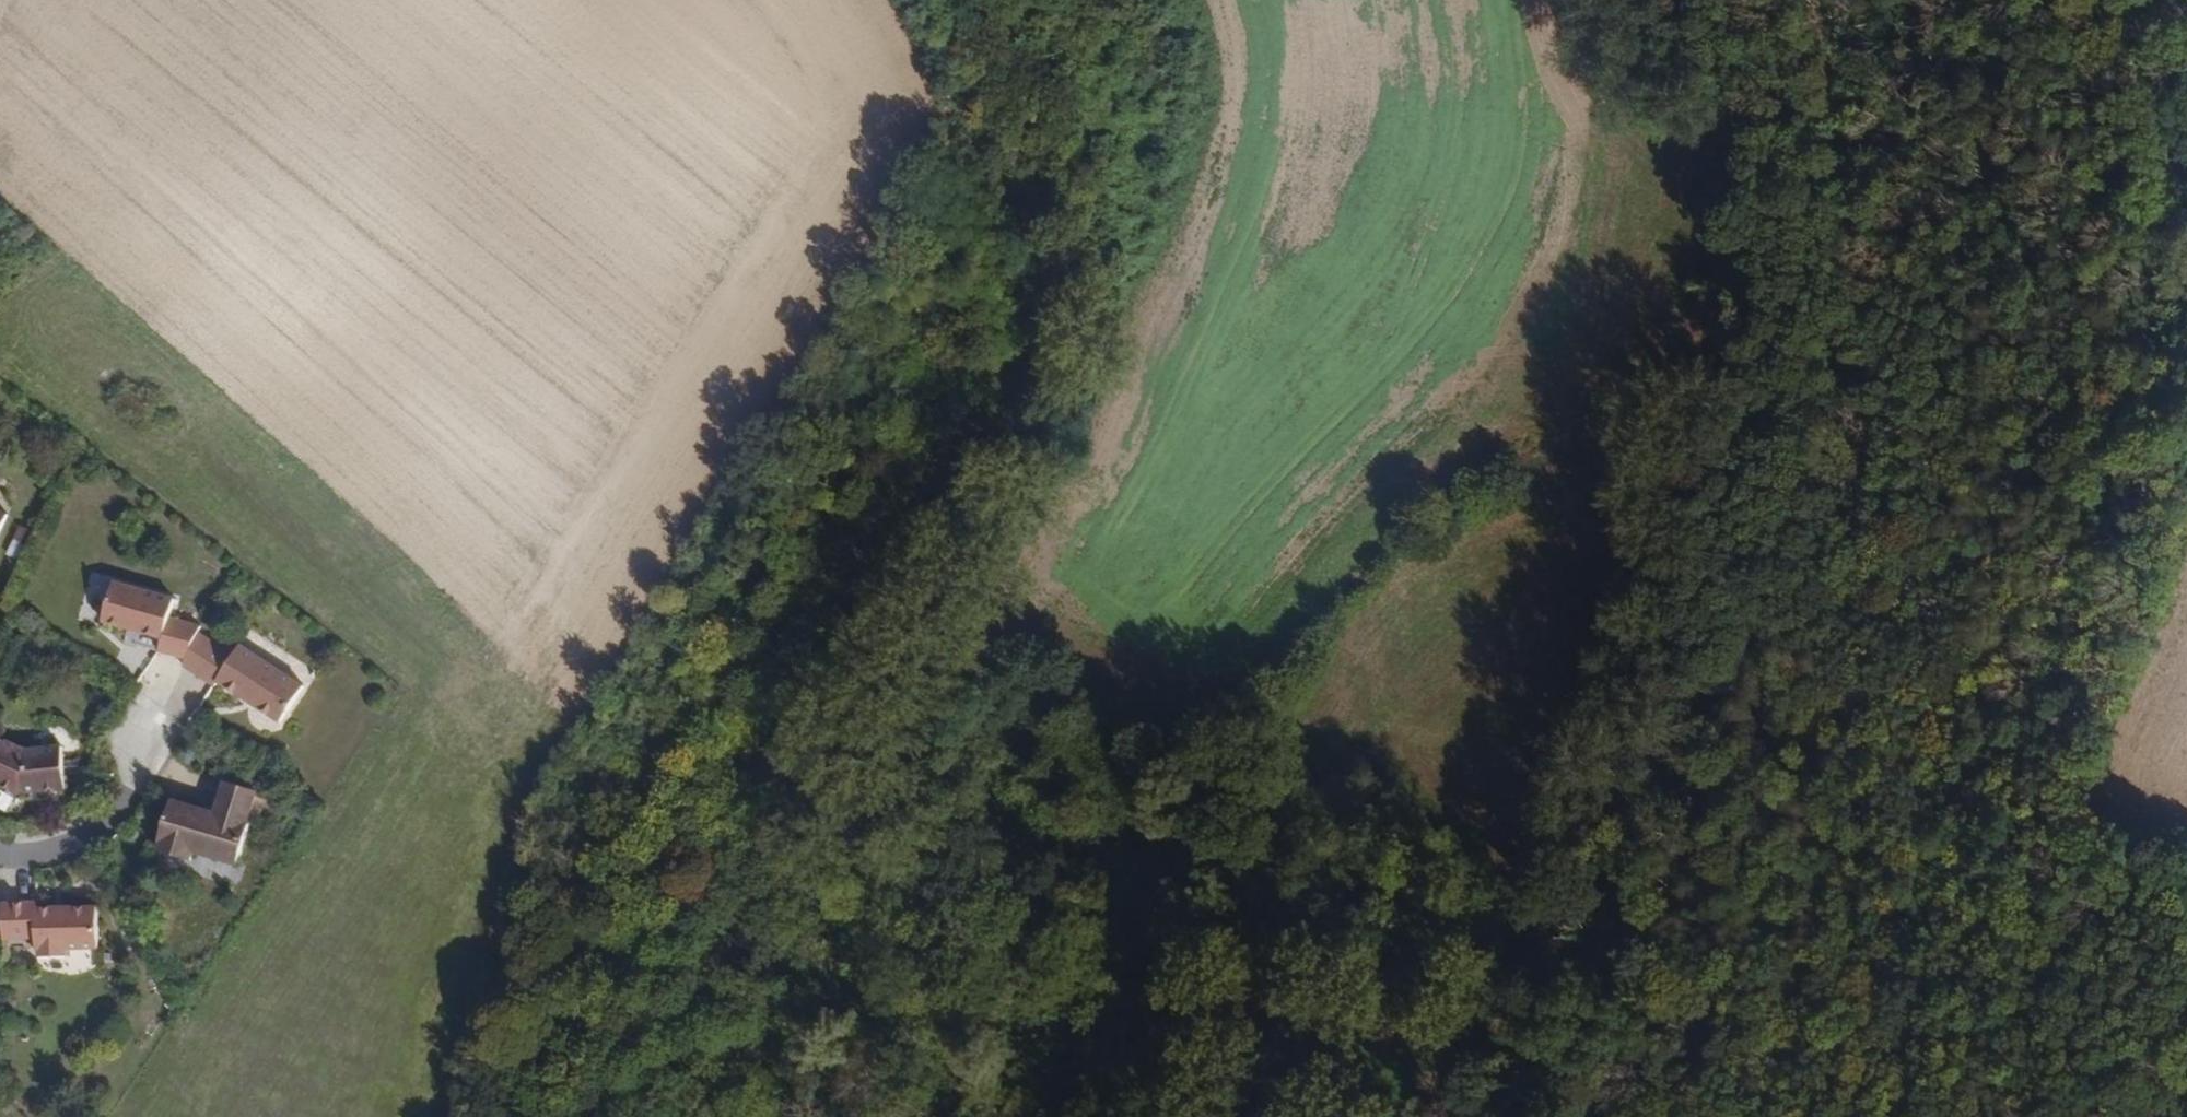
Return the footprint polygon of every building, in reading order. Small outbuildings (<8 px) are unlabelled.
[(9,508),(0,504),(0,528),(9,508)] [(185,661),(188,653),(200,631),(204,624),(169,612),(172,599),(110,584),(97,626),(160,645),(157,653),(172,658),(185,661)] [(185,661),(183,665),(214,686),(220,679),(281,724),(304,684),(240,643),(233,650),(200,631),(188,653),(185,661)] [(66,792),(64,744),(28,747),(0,737),(0,787),(18,794),(66,792)] [(262,784),(222,774),(214,802),(172,791),(155,850),(194,859),(197,849),(241,863),(262,784)] [(99,949),(99,908),(39,908),(39,901),(1,901),(1,941),(36,941),(36,958),(69,958),(69,949),(99,949)]
